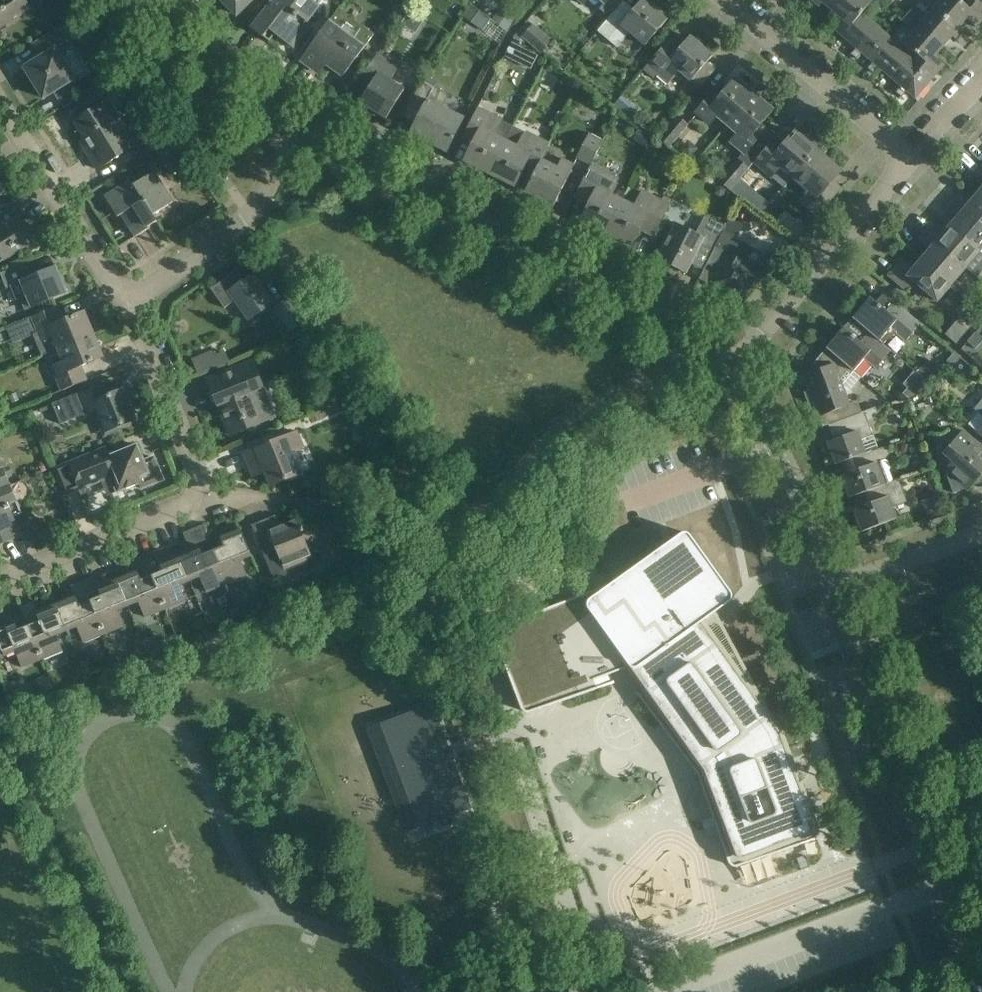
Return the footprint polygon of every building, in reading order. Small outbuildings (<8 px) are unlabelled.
[(30,10),(24,0),(0,0),(0,29),(30,10)] [(230,8),(238,0),(222,0),(230,8)] [(263,11),(251,27),(264,37),(271,27),(276,30),(275,33),(289,44),(294,47),(310,26),(306,24),(319,7),(324,0),(271,0),(263,11)] [(598,31),(617,48),(630,32),(645,46),(655,34),(668,19),(646,0),(642,0),(627,18),(616,9),(609,18),(598,31)] [(604,4),(599,9),(609,18),(616,9),(624,0),(599,0),(604,4)] [(833,11),(842,0),(812,0),(819,6),(822,3),(833,11)] [(842,36),(860,15),(871,3),(867,0),(842,0),(833,11),(843,20),(835,29),(842,36)] [(933,9),(957,29),(966,19),(976,27),(981,20),(958,0),(941,0),(938,3),(935,0),(923,0),(933,9)] [(958,0),(981,20),(981,0),(958,0)] [(416,7),(417,12),(420,14),(425,13),(428,9),(427,5),(422,2),(417,4),(416,7)] [(322,30),(338,9),(331,4),(316,25),(322,30)] [(483,14),(472,6),(464,16),(478,27),(487,16),(483,14)] [(374,34),(338,8),(338,9),(322,30),(300,60),(313,69),(322,56),(329,60),(326,64),(343,76),(374,34)] [(515,19),(500,8),(491,20),(508,30),(515,19)] [(923,20),(911,10),(906,16),(942,47),(951,37),(955,40),(961,33),(957,29),(933,9),(923,20)] [(885,36),(860,15),(842,36),(856,48),(851,54),(857,59),(862,53),(867,57),(885,36)] [(902,45),(913,55),(935,74),(943,65),(934,57),(942,47),(906,16),(901,22),(913,32),(902,45)] [(528,21),(515,36),(520,40),(523,37),(533,25),(528,21)] [(551,41),(533,25),(523,37),(541,53),(551,41)] [(40,58),(24,68),(43,98),(53,92),(68,83),(75,79),(74,78),(86,71),(73,50),(74,50),(60,28),(49,35),(32,46),(40,58)] [(900,48),(885,36),(867,57),(873,62),(867,68),(873,73),(879,67),(893,79),(913,55),(902,45),(900,48)] [(514,37),(509,48),(518,52),(523,42),(514,37)] [(712,56),(689,37),(679,49),(669,40),(643,70),(653,78),(655,75),(667,85),(679,71),(691,81),(712,56)] [(398,68),(376,54),(358,82),(361,78),(371,84),(360,102),(386,119),(404,90),(390,81),(398,68)] [(935,74),(913,55),(893,79),(901,86),(896,93),(901,97),(907,91),(915,98),(935,74)] [(717,116),(727,125),(754,94),(735,79),(718,99),(712,94),(696,112),(710,124),(717,116)] [(445,92),(423,82),(401,116),(402,117),(406,111),(418,117),(415,123),(420,125),(414,136),(447,152),(464,118),(438,105),(445,92)] [(68,83),(53,92),(63,109),(78,99),(68,83)] [(901,97),(896,93),(893,91),(889,96),(897,103),(901,97)] [(754,94),(727,125),(738,134),(731,142),(745,154),(760,136),(754,130),(772,110),(754,94)] [(618,99),(612,106),(618,110),(630,119),(635,113),(618,99)] [(124,136),(106,107),(77,125),(91,148),(86,152),(97,169),(137,145),(129,133),(124,136)] [(489,174),(513,127),(478,108),(465,133),(476,139),(464,161),(489,174)] [(687,126),(677,117),(659,139),(669,148),(687,126)] [(549,145),(513,127),(489,174),(514,186),(525,164),(536,169),(541,160),(549,145)] [(793,179),(817,151),(814,148),(816,146),(802,134),(800,136),(795,132),(783,147),(774,140),(779,134),(778,134),(753,163),(783,190),(793,179)] [(602,142),(588,135),(577,158),(591,165),(602,142)] [(817,151),(793,179),(808,192),(800,202),(817,217),(841,188),(837,193),(828,185),(841,171),(817,151)] [(541,160),(536,169),(525,192),(553,206),(574,165),(561,159),(557,168),(541,160)] [(729,191),(747,170),(748,169),(737,161),(719,182),(729,191)] [(581,220),(605,233),(621,201),(608,195),(616,179),(590,166),(578,191),(592,198),(581,220)] [(173,203),(154,172),(124,190),(122,186),(105,197),(117,217),(122,215),(135,237),(158,223),(153,215),(173,203)] [(621,201),(605,233),(631,245),(642,223),(656,230),(669,206),(640,192),(633,207),(621,201)] [(981,225),(981,196),(978,193),(970,202),(959,193),(953,200),(981,225)] [(949,226),(972,245),(980,252),(981,249),(981,225),(953,200),(946,207),(957,216),(949,226)] [(0,212),(0,256),(3,261),(36,240),(20,215),(7,223),(0,212)] [(700,244),(713,251),(722,232),(726,226),(705,216),(695,234),(676,224),(658,259),(686,273),(700,244)] [(972,245),(949,226),(941,235),(930,226),(924,233),(966,268),(977,278),(981,272),(981,254),(980,252),(972,245)] [(722,232),(713,251),(699,280),(700,280),(707,266),(718,271),(711,285),(711,286),(743,302),(744,302),(767,256),(767,255),(736,239),(722,232)] [(921,259),(951,285),(966,268),(924,233),(918,240),(929,249),(921,259)] [(951,285),(921,259),(913,268),(902,259),(888,275),(907,291),(914,282),(937,302),(951,285)] [(24,264),(0,274),(6,288),(20,282),(30,308),(67,293),(57,268),(57,267),(30,277),(24,264)] [(244,280),(237,270),(211,289),(222,305),(232,298),(248,321),(274,302),(254,273),(244,280)] [(852,318),(868,332),(882,344),(895,334),(905,342),(921,324),(894,301),(886,311),(869,297),(852,318)] [(305,322),(288,298),(272,310),(288,334),(305,322)] [(57,349),(93,334),(84,312),(63,321),(56,307),(6,328),(12,344),(38,333),(42,341),(51,337),(57,349)] [(891,351),(882,344),(868,332),(860,342),(843,328),(825,349),(845,366),(848,368),(853,373),(864,360),(875,369),(891,351)] [(975,333),(967,343),(975,350),(981,342),(981,339),(975,333)] [(93,334),(57,349),(62,363),(52,367),(62,391),(87,381),(81,366),(103,357),(93,334)] [(825,349),(808,370),(812,380),(806,382),(809,390),(804,392),(813,416),(818,414),(819,416),(823,426),(833,423),(861,413),(857,401),(848,404),(838,377),(842,376),(848,368),(845,366),(825,349)] [(215,355),(213,350),(193,358),(199,374),(231,361),(226,350),(215,355)] [(960,358),(954,353),(947,362),(952,367),(960,358)] [(274,417),(252,361),(207,379),(230,435),(274,417)] [(916,372),(927,381),(932,376),(924,365),(916,372)] [(102,383),(52,404),(61,424),(97,409),(101,418),(99,425),(101,429),(106,431),(135,419),(123,390),(107,396),(102,383)] [(908,387),(902,394),(908,398),(916,394),(908,387)] [(877,413),(875,407),(861,413),(833,423),(839,437),(828,442),(836,464),(857,457),(864,454),(860,441),(873,436),(866,418),(877,413)] [(968,425),(981,437),(981,409),(968,425)] [(963,431),(943,454),(952,462),(945,471),(947,473),(946,474),(953,493),(966,489),(968,490),(971,486),(981,482),(981,481),(980,476),(981,474),(981,471),(974,464),(981,455),(981,447),(963,431)] [(303,446),(297,432),(244,453),(249,467),(261,462),(271,486),(300,474),(290,451),(303,446)] [(64,494),(102,479),(101,474),(114,469),(121,487),(116,489),(118,492),(139,484),(140,488),(162,479),(153,457),(144,461),(137,445),(110,456),(106,446),(67,462),(54,468),(64,494)] [(889,453),(886,446),(864,454),(857,457),(861,468),(841,476),(849,498),(869,490),(893,482),(889,472),(890,469),(891,466),(890,463),(887,461),(884,459),(883,456),(889,453)] [(10,486),(4,471),(0,473),(0,490),(10,486)] [(907,502),(898,480),(893,482),(869,490),(874,502),(853,509),(862,532),(896,519),(892,508),(907,502)] [(21,535),(8,505),(17,502),(10,486),(0,490),(0,539),(2,538),(4,542),(21,535)] [(300,528),(296,520),(269,531),(265,520),(252,525),(274,579),(287,574),(282,562),(308,551),(315,566),(301,531),(303,531),(302,527),(300,528)] [(190,550),(179,555),(190,580),(200,576),(207,592),(227,584),(213,550),(203,524),(183,532),(190,550)] [(224,546),(213,550),(227,584),(247,575),(241,560),(251,555),(241,530),(221,538),(224,546)] [(493,633),(493,634),(493,635),(494,635),(494,636),(521,708),(521,709),(522,709),(522,710),(523,711),(524,711),(524,712),(525,712),(526,712),(527,712),(527,713),(528,713),(529,712),(530,712),(613,683),(610,674),(630,667),(644,687),(636,693),(698,774),(713,817),(719,834),(728,862),(729,863),(729,864),(730,864),(730,865),(731,865),(731,866),(732,866),(733,867),(734,867),(735,867),(736,867),(737,867),(738,867),(817,839),(815,832),(810,833),(811,833),(812,832),(813,831),(814,830),(814,829),(814,828),(815,827),(814,827),(814,826),(814,825),(814,824),(804,797),(801,799),(797,787),(800,786),(781,736),(780,733),(779,731),(777,729),(776,727),(721,650),(720,649),(719,648),(718,648),(718,647),(717,647),(716,647),(715,647),(714,647),(713,647),(712,647),(712,648),(711,648),(695,627),(729,602),(730,602),(730,601),(731,601),(731,600),(732,600),(732,599),(732,598),(732,597),(732,596),(732,595),(732,594),(732,593),(731,593),(731,592),(690,536),(690,535),(689,535),(689,534),(688,534),(688,533),(687,533),(686,533),(685,533),(684,533),(683,533),(682,533),(681,534),(580,606),(578,607),(574,598),(498,627),(497,627),(496,628),(495,629),(494,630),(494,631),(493,632),(493,633)] [(379,538),(367,541),(372,558),(383,554),(379,538)] [(180,585),(190,580),(179,555),(160,563),(155,552),(144,556),(166,609),(186,600),(180,585)] [(137,572),(118,580),(128,606),(138,601),(145,617),(166,609),(144,556),(132,561),(137,572)] [(118,610),(128,606),(118,580),(98,588),(94,577),(83,581),(104,634),(124,626),(118,610)] [(104,634),(83,581),(71,586),(75,597),(56,605),(67,631),(77,627),(83,642),(104,634)] [(56,635),(67,631),(56,605),(36,613),(32,602),(21,606),(43,659),(63,651),(56,635)] [(43,659),(21,606),(20,606),(28,626),(18,630),(14,622),(0,628),(0,658),(15,651),(22,667),(43,659)] [(142,640),(133,643),(138,655),(146,652),(142,640)] [(48,677),(36,682),(40,692),(52,687),(48,677)] [(432,705),(380,724),(419,828),(471,808),(432,705)] [(713,817),(701,821),(707,838),(719,834),(713,817)] [(805,855),(797,858),(801,870),(809,867),(805,855)] [(612,932),(609,923),(586,932),(589,940),(599,936),(612,932)] [(618,948),(614,939),(592,947),(595,956),(618,948)]
